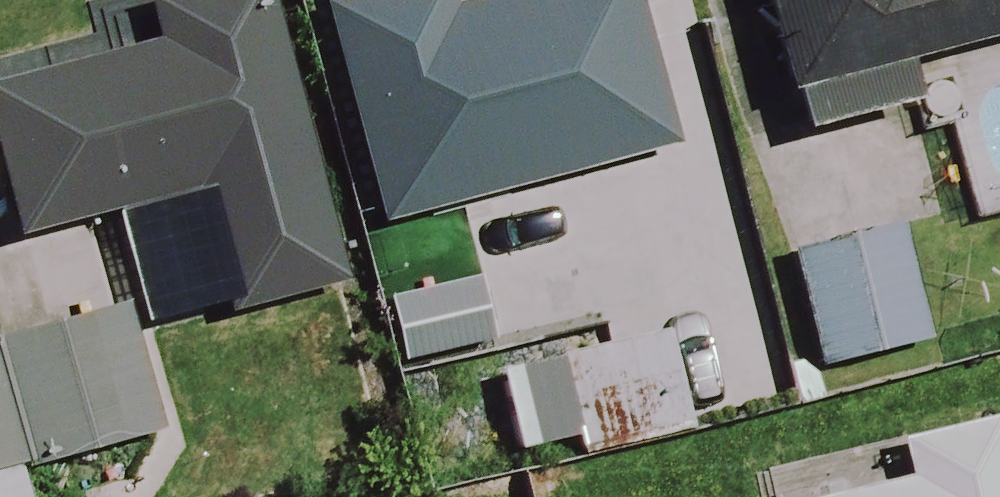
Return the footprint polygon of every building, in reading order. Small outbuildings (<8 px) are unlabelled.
[(375,231),(665,154),(624,0),(501,0),(478,6),(477,0),(355,0),(315,11),(375,231)] [(788,142),(912,110),(902,70),(999,45),(999,0),(752,0),(788,142)] [(268,18),(0,91),(0,182),(16,241),(188,193),(222,318),(341,286),(268,18)] [(921,346),(890,236),(786,266),(817,376),(921,346)] [(117,316),(0,347),(0,359),(29,470),(149,439),(117,316)] [(683,437),(661,341),(492,379),(513,475),(683,437)] [(0,416),(0,496),(21,496),(0,416)] [(991,427),(894,451),(902,485),(854,496),(999,496),(999,465),(991,427)]
